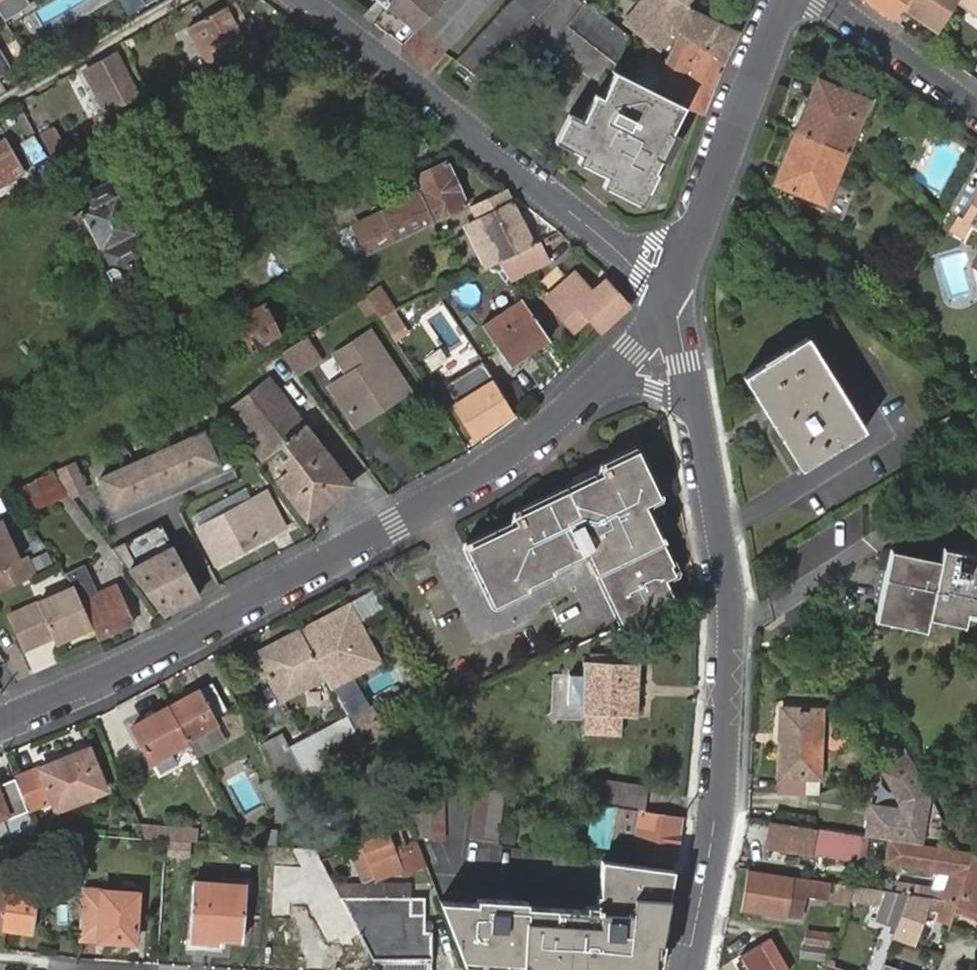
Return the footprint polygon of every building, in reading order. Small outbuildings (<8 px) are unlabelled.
[(387,8),(390,6),(395,0),(377,0),(387,8)] [(390,6),(403,18),(406,14),(421,28),(447,0),(395,0),(390,6)] [(421,29),(404,47),(403,49),(428,68),(429,66),(444,50),(489,0),(447,0),(421,29)] [(461,54),(484,75),(551,0),(511,0),(461,54)] [(616,63),(630,35),(586,0),(585,0),(566,24),(616,63)] [(624,24),(655,47),(659,50),(668,31),(678,36),(725,60),(738,32),(691,7),(687,2),(688,0),(644,0),(624,24)] [(894,20),(905,4),(908,0),(865,0),(894,20)] [(905,4),(916,11),(941,28),(957,0),(908,0),(905,4)] [(976,11),(976,0),(963,0),(976,11)] [(244,42),(253,37),(233,2),(225,7),(244,42)] [(219,82),(264,58),(253,37),(244,42),(225,7),(189,26),(219,82)] [(406,14),(403,18),(418,31),(421,29),(421,28),(406,14)] [(685,106),(703,114),(725,60),(678,36),(664,61),(651,51),(634,80),(640,83),(678,102),(678,103),(679,103),(680,103),(685,106)] [(114,56),(82,73),(84,74),(82,75),(83,77),(85,77),(104,110),(104,111),(108,110),(117,105),(136,96),(114,56)] [(608,99),(622,73),(614,70),(601,96),(607,99),(608,99)] [(674,132),(672,131),(667,129),(680,103),(679,103),(678,103),(640,83),(634,80),(631,78),(625,75),(622,73),(608,99),(607,99),(595,125),(583,119),(576,115),(562,144),(580,153),(598,162),(594,169),(606,176),(620,182),(618,186),(643,199),(657,172),(654,171),(660,159),(674,132)] [(796,130),(849,153),(871,99),(817,77),(809,97),(805,108),(799,121),(796,130)] [(595,125),(607,99),(601,96),(594,93),(583,119),(595,125)] [(672,131),(685,106),(680,103),(667,129),(672,131)] [(555,141),(562,144),(576,115),(569,112),(555,141)] [(53,126),(40,133),(58,165),(71,158),(53,126)] [(773,184),(827,206),(849,153),(796,130),(792,138),(787,152),(782,162),(773,184)] [(26,162),(41,157),(33,132),(18,137),(26,162)] [(681,136),(674,132),(660,159),(668,163),(681,136)] [(22,174),(4,142),(0,144),(0,187),(22,174)] [(577,160),(594,169),(598,162),(580,153),(577,160)] [(410,200),(356,227),(364,243),(369,254),(425,227),(432,220),(467,205),(447,162),(407,180),(409,185),(415,183),(421,196),(415,199),(411,201),(410,200)] [(641,204),(643,199),(618,186),(620,182),(606,176),(602,184),(641,204)] [(83,211),(74,216),(80,227),(78,228),(78,229),(76,230),(75,231),(74,232),(73,233),(73,234),(72,235),(72,237),(71,238),(71,239),(71,240),(71,242),(71,243),(71,244),(72,245),(72,247),(72,248),(73,249),(74,251),(75,252),(75,253),(77,253),(78,254),(78,255),(80,255),(81,256),(82,257),(83,257),(85,257),(86,257),(87,257),(89,257),(90,257),(91,256),(92,256),(93,255),(95,255),(103,251),(111,267),(106,269),(111,278),(120,274),(117,269),(126,265),(127,268),(136,264),(135,261),(143,256),(146,262),(155,257),(151,250),(151,249),(144,234),(143,232),(138,234),(127,211),(121,198),(112,180),(87,192),(93,206),(83,211)] [(409,185),(415,199),(421,196),(415,183),(409,185)] [(512,202),(505,189),(471,205),(477,219),(478,221),(466,227),(487,267),(497,262),(533,244),(512,202)] [(963,218),(958,215),(950,230),(962,236),(970,221),(976,225),(976,192),(963,218)] [(131,209),(127,211),(138,234),(143,232),(142,230),(131,209)] [(538,241),(533,244),(497,262),(509,279),(546,261),(538,241)] [(492,265),(481,272),(487,282),(498,276),(492,265)] [(600,331),(629,306),(605,280),(601,284),(594,290),(592,292),(575,272),(545,298),(573,331),(588,318),(600,331)] [(380,288),(367,297),(381,316),(392,311),(395,310),(380,288)] [(529,354),(549,340),(522,298),(482,326),(499,350),(510,367),(529,354)] [(223,326),(207,334),(214,348),(229,341),(236,355),(248,350),(250,352),(263,345),(263,343),(280,335),(266,305),(234,321),(223,326)] [(392,311),(381,316),(393,335),(403,329),(392,311)] [(352,374),(333,387),(357,422),(406,390),(369,334),(339,354),(352,374)] [(282,352),(295,374),(321,358),(307,336),(282,352)] [(827,367),(807,336),(780,353),(776,355),(743,376),(763,408),(782,396),(792,413),(773,425),(774,426),(789,450),(801,469),(865,429),(854,410),(838,386),(827,367)] [(489,371),(478,356),(470,362),(480,377),(489,371)] [(306,518),(349,485),(330,459),(314,438),(310,433),(304,426),(268,379),(226,413),(262,461),(282,445),(290,456),(283,461),(290,470),(277,480),(306,518)] [(455,405),(467,425),(475,437),(511,414),(491,382),(455,405)] [(467,425),(455,405),(443,412),(456,432),(467,425)] [(206,429),(99,477),(114,509),(221,462),(206,429)] [(593,556),(626,624),(673,603),(662,578),(672,574),(637,501),(652,494),(631,451),(605,464),(608,470),(568,490),(575,504),(473,555),(496,602),(524,588),(522,585),(549,571),(548,568),(589,548),(594,545),(598,554),(593,556)] [(77,460),(52,472),(68,492),(73,498),(91,491),(77,460)] [(68,492),(52,472),(19,487),(30,510),(68,492)] [(30,510),(19,487),(7,493),(22,514),(30,510)] [(193,520),(197,528),(252,498),(248,490),(193,520)] [(575,504),(568,490),(521,513),(524,520),(469,547),(473,555),(575,504)] [(252,498),(197,528),(216,563),(247,547),(243,539),(247,537),(251,544),(285,527),(266,491),(252,498)] [(36,575),(27,555),(19,558),(0,517),(0,518),(0,591),(36,575)] [(243,539),(247,547),(251,544),(247,537),(243,539)] [(176,544),(130,568),(165,615),(203,595),(176,544)] [(589,548),(593,556),(598,554),(594,545),(589,548)] [(970,553),(958,551),(943,547),(941,557),(940,561),(939,566),(889,555),(886,570),(879,605),(878,612),(928,622),(929,616),(930,609),(944,612),(965,617),(967,611),(968,604),(976,606),(976,554),(970,553)] [(52,561),(46,550),(33,557),(38,568),(52,561)] [(74,585),(74,587),(83,604),(83,603),(99,639),(133,624),(117,586),(96,595),(83,567),(67,575),(74,585)] [(54,643),(92,626),(83,604),(74,587),(8,617),(23,650),(52,637),(54,643)] [(321,621),(300,632),(324,676),(367,654),(363,647),(380,637),(365,609),(347,618),(325,630),(321,621)] [(343,610),(321,621),(325,630),(347,618),(343,610)] [(324,676),(300,632),(257,656),(283,700),(324,676)] [(638,664),(583,661),(582,675),(570,675),(568,705),(581,705),(581,715),(585,715),(584,735),(620,736),(621,716),(636,717),(638,664)] [(200,689),(169,706),(187,739),(218,723),(215,717),(227,710),(212,682),(200,689)] [(365,748),(388,735),(361,689),(339,701),(347,717),(365,748)] [(151,761),(188,741),(187,739),(169,706),(133,727),(151,761)] [(807,710),(782,709),(780,747),(778,791),(803,792),(818,793),(818,777),(820,735),(820,721),(820,711),(807,710)] [(289,770),(296,784),(365,748),(347,717),(290,748),(283,734),(260,747),(274,772),(282,767),(285,772),(289,770)] [(15,778),(28,809),(52,799),(56,810),(106,790),(89,749),(40,769),(15,778)] [(913,763),(888,777),(904,809),(904,812),(873,807),(868,837),(870,837),(892,841),(923,846),(930,795),(913,763)] [(28,809),(15,778),(0,784),(0,819),(28,809)] [(639,810),(645,811),(648,785),(593,779),(590,804),(596,804),(639,810)] [(480,790),(475,789),(470,829),(499,832),(503,793),(480,790)] [(442,790),(397,790),(411,825),(414,833),(414,834),(442,833),(442,790)] [(675,861),(681,817),(638,812),(639,810),(596,804),(595,814),(592,832),(609,834),(635,838),(633,855),(675,861)] [(859,861),(863,837),(813,829),(772,822),(765,858),(810,865),(811,860),(816,862),(817,855),(859,861)] [(146,839),(167,840),(201,842),(202,829),(140,825),(146,839)] [(414,833),(411,825),(398,829),(386,834),(365,843),(351,848),(364,883),(377,877),(400,869),(402,875),(426,866),(417,841),(406,845),(403,837),(414,833)] [(277,830),(263,829),(262,843),(276,844),(277,830)] [(859,861),(866,862),(870,837),(868,837),(863,837),(859,861)] [(974,857),(976,854),(958,851),(923,846),(892,841),(887,862),(938,871),(951,875),(946,889),(933,887),(921,885),(920,888),(910,886),(907,894),(908,894),(959,902),(974,857)] [(673,869),(602,860),(601,880),(600,897),(599,906),(586,905),(586,909),(553,907),(527,906),(522,905),(522,900),(477,898),(477,903),(440,901),(462,957),(466,966),(489,967),(506,968),(506,960),(550,962),(595,964),(595,969),(655,969),(660,941),(666,910),(668,901),(671,883),(673,869)] [(804,893),(826,898),(828,884),(813,881),(749,871),(743,907),(801,917),(804,893)] [(951,875),(938,871),(933,887),(946,889),(951,875)] [(242,940),(246,890),(224,888),(224,882),(194,879),(189,941),(188,945),(208,947),(208,942),(220,943),(220,938),(242,940)] [(837,885),(833,902),(847,904),(852,887),(837,885)] [(897,925),(908,894),(907,894),(856,886),(851,900),(881,905),(876,919),(897,925)] [(366,887),(335,887),(373,959),(432,958),(432,924),(425,924),(425,897),(366,897),(366,887)] [(82,889),(79,939),(99,941),(135,942),(139,892),(103,890),(82,889)] [(7,890),(2,927),(34,931),(38,894),(7,890)] [(958,905),(959,902),(908,894),(897,925),(893,938),(913,945),(927,905),(954,915),(955,913),(958,905)] [(958,905),(955,913),(976,921),(976,912),(958,905)] [(827,960),(832,946),(829,946),(833,934),(809,932),(802,957),(827,960)] [(772,938),(740,955),(749,969),(790,969),(796,966),(788,952),(782,955),(772,938)] [(926,951),(919,969),(935,969),(940,956),(926,951)] [(379,969),(432,969),(432,958),(373,959),(379,969)] [(542,969),(595,969),(595,964),(550,962),(506,960),(506,968),(542,969)] [(832,968),(834,962),(827,960),(823,969),(837,969),(832,968)] [(895,964),(885,961),(882,969),(893,969),(895,964)]
